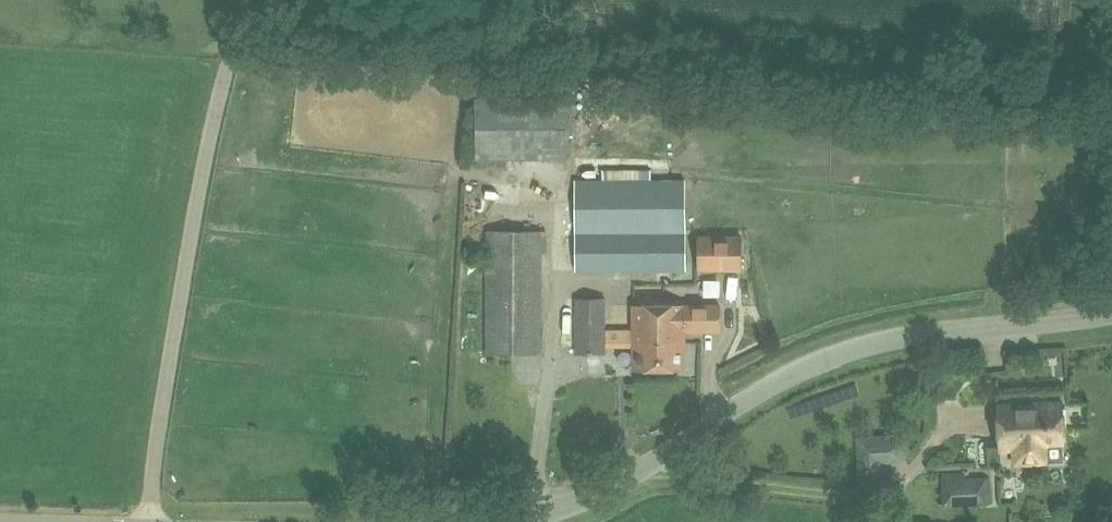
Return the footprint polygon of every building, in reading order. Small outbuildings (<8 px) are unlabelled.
[(569,106),(549,105),(548,138),(568,139),(569,106)] [(577,270),(685,269),(685,180),(576,181),(577,270)] [(541,352),(541,230),(487,229),(487,352),(541,352)] [(742,269),(742,260),(742,236),(698,236),(698,247),(710,247),(710,269),(742,269)] [(575,298),(575,354),(607,354),(607,298),(575,298)] [(685,369),(685,330),(721,330),(721,305),(685,305),(685,304),(633,304),(633,369),(685,369)] [(1021,410),(1021,403),(998,404),(1000,450),(1015,449),(1015,454),(1023,454),(1024,462),(1046,461),(1045,444),(1057,443),(1056,427),(1064,426),(1063,402),(1032,403),(1032,409),(1021,410)] [(903,438),(858,439),(859,477),(879,476),(878,460),(904,459),(903,438)] [(941,507),(986,507),(986,477),(963,477),(963,472),(942,473),(941,507)] [(512,485),(512,478),(501,477),(501,484),(512,485)]
